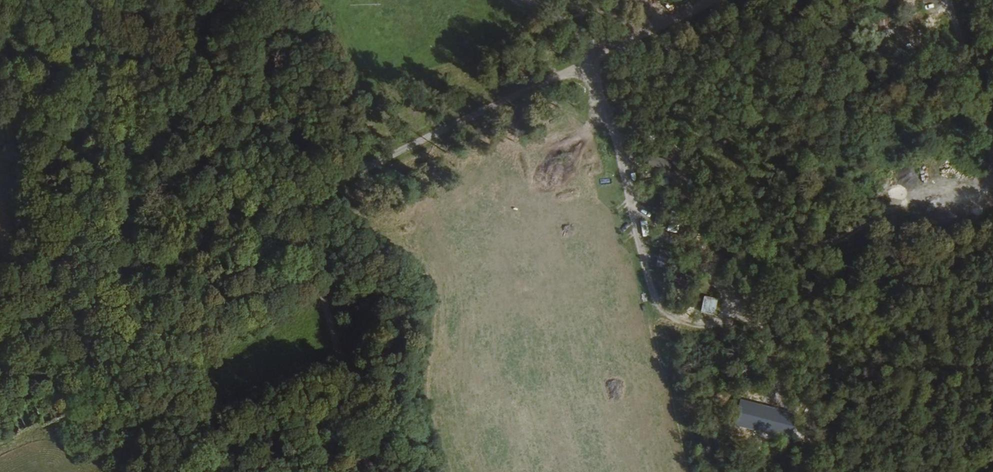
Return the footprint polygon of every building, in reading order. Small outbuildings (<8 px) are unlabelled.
[(657,267),(671,269),(674,251),(660,249),(657,267)] [(705,296),(701,312),(715,315),(719,299),(705,296)] [(796,412),(740,399),(733,425),(790,438),(796,412)]
